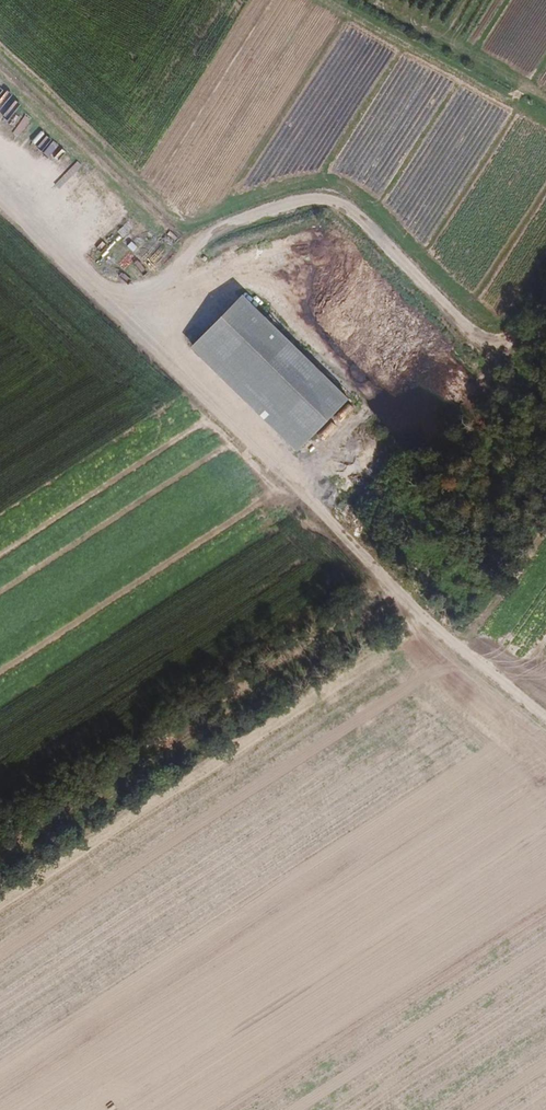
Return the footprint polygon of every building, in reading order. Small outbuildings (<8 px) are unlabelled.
[(301,368),(200,268),(160,306),(265,413),(305,375),(301,368)] [(322,440),(335,427),(330,422),(317,434),(322,440)]
